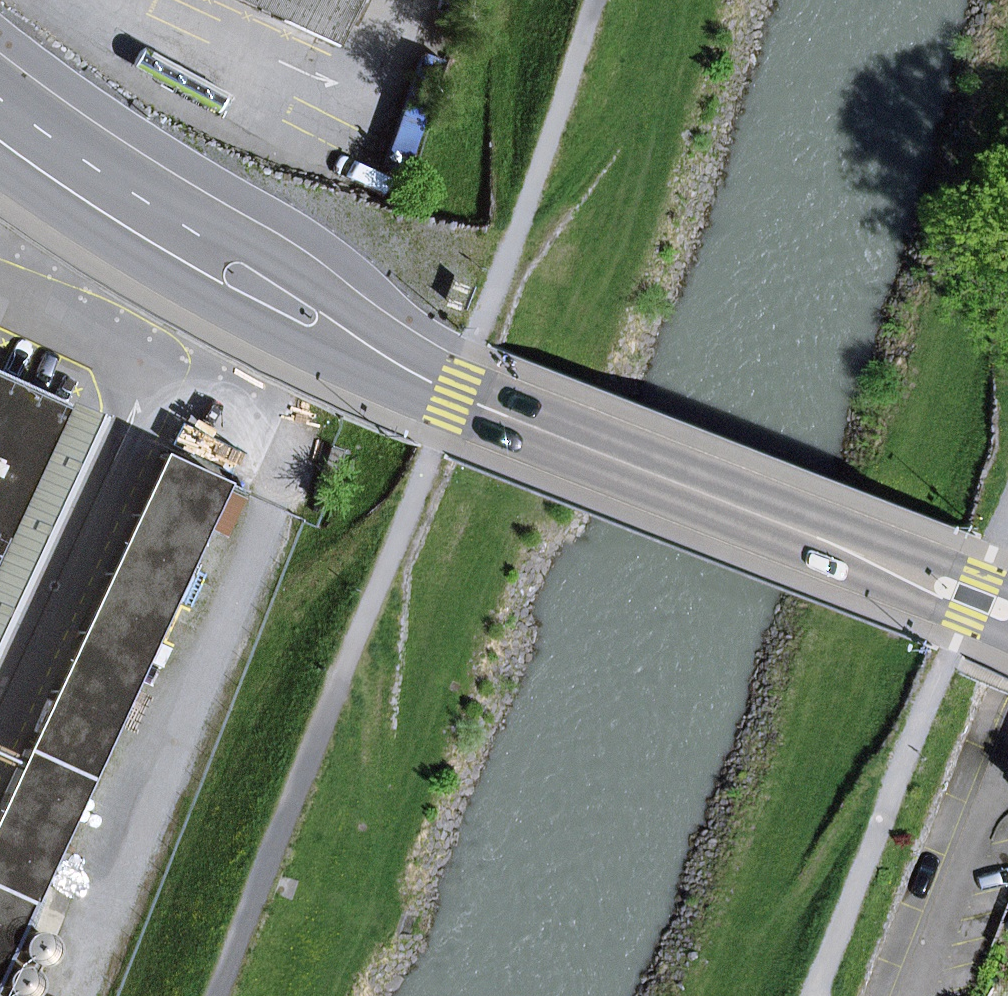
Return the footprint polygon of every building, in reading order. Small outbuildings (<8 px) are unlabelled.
[(353,0),(307,0),(345,18),(353,0)] [(87,420),(0,380),(0,608),(87,420)] [(0,804),(0,889),(31,904),(89,779),(225,484),(161,454),(0,804)] [(31,904),(0,889),(0,971),(31,904)]
